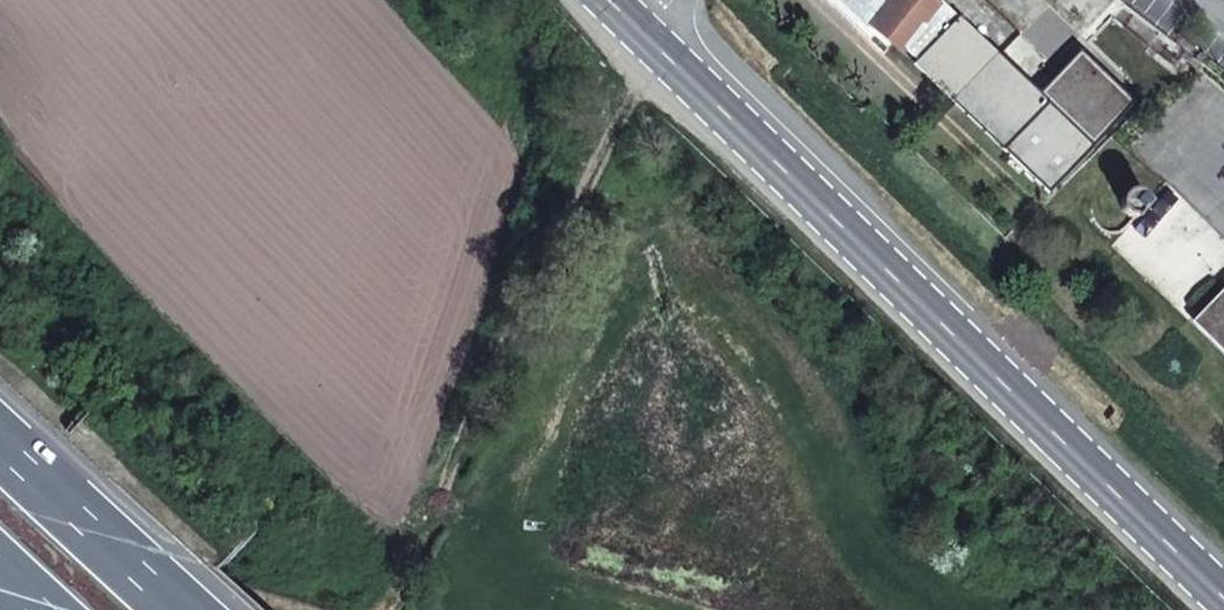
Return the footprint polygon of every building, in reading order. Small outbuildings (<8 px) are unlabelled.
[(939,0),(841,0),(873,29),(875,27),(903,52),(905,50),(918,61),(959,18),(942,1),(941,1),(939,0)] [(999,56),(959,18),(918,61),(915,64),(955,102),(999,56)] [(1038,93),(999,56),(955,102),(1049,193),(1136,102),(1080,49),(1038,93)] [(1205,57),(1200,53),(1195,59),(1201,63),(1205,57)] [(1145,195),(1140,192),(1139,191),(1134,190),(1129,191),(1124,194),(1122,198),(1120,203),(1121,208),(1124,213),(1128,216),(1134,217),(1136,219),(1150,204),(1147,201),(1145,195)] [(1205,323),(1223,342),(1223,303),(1205,323)]
